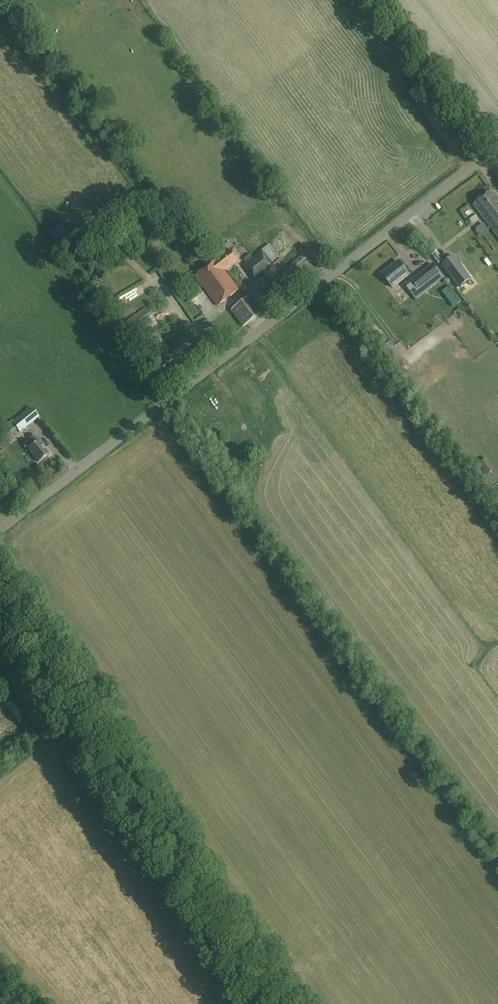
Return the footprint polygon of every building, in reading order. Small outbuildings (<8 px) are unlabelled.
[(490,227),(497,221),(497,200),(491,191),(474,205),(490,227)] [(479,234),(487,228),(482,221),(474,228),(479,234)] [(72,241),(61,225),(53,230),(64,247),(72,241)] [(303,254),(287,266),(270,244),(241,265),(254,280),(263,273),(281,295),(314,268),(303,254)] [(239,290),(224,271),(239,260),(231,249),(225,253),(223,250),(213,257),(216,260),(195,276),(218,306),(239,290)] [(447,251),(435,260),(452,283),(464,274),(447,251)] [(409,274),(399,261),(382,274),(392,287),(409,274)] [(429,281),(422,272),(411,280),(418,290),(429,281)] [(229,310),(244,325),(260,308),(244,294),(229,310)] [(147,320),(149,322),(134,333),(160,368),(175,357),(153,327),(158,324),(152,316),(156,312),(152,305),(147,309),(146,307),(126,321),(132,330),(145,321),(146,322),(147,320)] [(373,325),(369,319),(364,322),(369,329),(373,325)] [(31,408),(12,423),(20,433),(39,417),(31,408)] [(42,446),(44,445),(39,440),(34,434),(29,438),(34,444),(28,449),(38,462),(48,454),(42,446)] [(19,733),(8,714),(0,719),(0,743),(19,733)]
